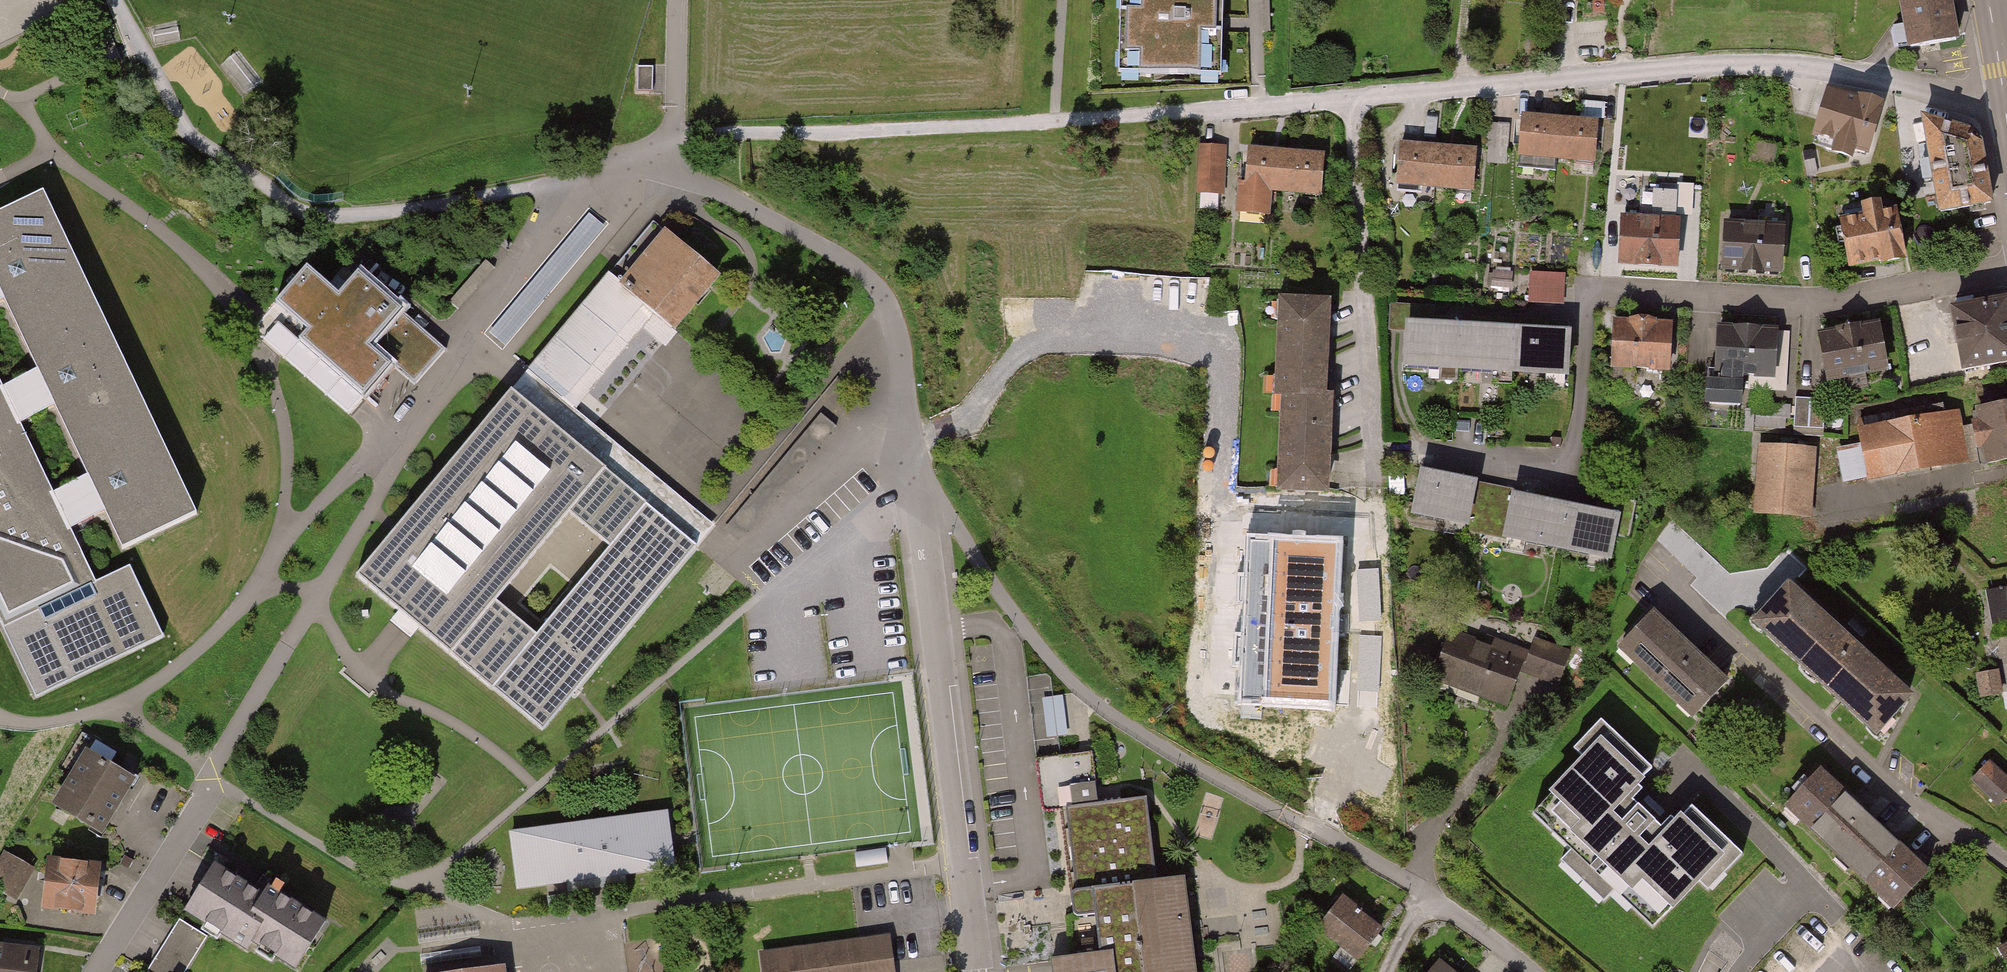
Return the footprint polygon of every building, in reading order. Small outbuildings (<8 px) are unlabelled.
[(1219,78),(1221,0),(1125,0),(1122,77),(1219,78)] [(1899,50),(1954,41),(1947,0),(1891,0),(1899,50)] [(1859,102),(1829,93),(1816,135),(1828,138),(1825,147),(1849,155),(1852,145),(1867,150),(1881,106),(1860,99),(1859,102)] [(1593,119),(1513,112),(1509,158),(1589,165),(1593,119)] [(1970,133),(1924,119),(1941,212),(1991,202),(1980,144),(1970,133)] [(1473,145),(1396,139),(1392,184),(1469,191),(1473,145)] [(1775,145),(1757,139),(1751,158),(1769,165),(1775,145)] [(1221,142),(1196,140),(1192,192),(1217,194),(1221,142)] [(1320,153),(1242,144),(1238,181),(1230,180),(1226,215),(1259,219),(1263,190),(1314,196),(1320,153)] [(1817,173),(1812,149),(1803,151),(1807,175),(1817,173)] [(0,213),(0,291),(6,303),(38,371),(55,407),(90,479),(106,512),(123,548),(196,513),(42,192),(0,213)] [(1843,222),(1851,265),(1882,259),(1883,262),(1904,258),(1895,212),(1880,215),(1878,205),(1864,207),(1866,218),(1843,222)] [(591,210),(493,331),(509,344),(607,223),(591,210)] [(1619,214),(1616,262),(1677,264),(1676,218),(1619,214)] [(565,397),(576,406),(639,330),(658,346),(715,278),(649,223),(529,367),(565,397)] [(1781,273),(1783,225),(1723,223),(1721,270),(1781,273)] [(414,386),(437,348),(347,269),(328,295),(305,271),(253,330),(351,413),(392,364),(414,386)] [(1512,271),(1494,269),(1493,283),(1511,284),(1512,271)] [(1565,271),(1531,269),(1528,303),(1563,305),(1565,271)] [(1327,302),(1281,300),(1276,394),(1322,397),(1327,302)] [(1953,310),(1963,369),(2006,361),(2006,300),(1953,310)] [(1569,369),(1572,322),(1434,314),(1434,303),(1390,301),(1389,327),(1405,328),(1404,360),(1440,362),(1439,380),(1457,380),(1458,364),(1493,366),(1493,381),(1512,382),(1513,366),(1545,369),(1544,383),(1565,384),(1565,369),(1569,369)] [(1670,325),(1616,322),(1613,366),(1667,369),(1670,325)] [(1877,324),(1821,334),(1830,379),(1885,369),(1877,324)] [(1775,330),(1719,327),(1717,370),(1709,370),(1709,381),(1711,381),(1710,403),(1740,405),(1742,374),(1773,376),(1775,330)] [(55,407),(38,371),(4,387),(21,423),(55,407)] [(36,697),(164,636),(130,565),(97,581),(72,529),(56,496),(21,423),(4,387),(0,379),(0,622),(36,697)] [(548,416),(512,387),(429,486),(359,571),(458,653),(543,723),(697,539),(548,416)] [(1330,397),(1285,395),(1280,489),(1326,492),(1330,397)] [(548,416),(697,539),(713,519),(565,397),(548,416)] [(1825,399),(1796,397),(1794,428),(1824,429),(1825,399)] [(1790,406),(1758,405),(1756,427),(1781,428),(1781,418),(1790,418),(1790,406)] [(1952,462),(1942,405),(1860,420),(1864,443),(1870,477),(1952,462)] [(1972,412),(1978,447),(1985,445),(1988,463),(2006,460),(2006,405),(1972,412)] [(741,536),(841,422),(826,409),(727,524),(741,536)] [(1870,477),(1864,443),(1840,448),(1847,481),(1870,477)] [(1806,451),(1769,448),(1764,511),(1802,513),(1806,451)] [(1477,473),(1420,462),(1411,508),(1469,521),(1477,478),(1477,473)] [(1503,531),(1512,485),(1477,478),(1469,521),(1467,530),(1502,536),(1503,531)] [(56,496),(72,529),(106,512),(90,479),(56,496)] [(1621,507),(1512,485),(1503,531),(1611,555),(1621,507)] [(1813,531),(1792,533),(1793,544),(1814,541),(1813,531)] [(1340,538),(1250,534),(1243,701),(1333,705),(1340,538)] [(1779,582),(1739,623),(1865,741),(1903,696),(1779,582)] [(1982,588),(1990,627),(2006,623),(2006,583),(1982,588)] [(1355,597),(1355,627),(1391,627),(1390,596),(1355,597)] [(1648,614),(1612,652),(1687,723),(1723,685),(1648,614)] [(1489,648),(1448,631),(1429,679),(1504,709),(1521,667),(1530,645),(1496,631),(1489,648)] [(1535,632),(1530,645),(1521,667),(1564,683),(1577,649),(1535,632)] [(1996,670),(1980,673),(1984,696),(2000,693),(1996,670)] [(1070,733),(1067,693),(1046,694),(1049,734),(1070,733)] [(1653,768),(1612,730),(1533,814),(1653,926),(1731,843),(1692,807),(1677,823),(1671,817),(1661,827),(1656,821),(1661,816),(1643,800),(1638,805),(1633,800),(1643,789),(1638,784),(1653,768)] [(45,805),(92,833),(124,778),(77,750),(45,805)] [(1974,779),(2000,803),(2006,796),(2006,781),(1989,763),(1974,779)] [(1820,772),(1788,805),(1895,905),(1926,872),(1820,772)] [(1049,971),(1191,971),(1179,873),(1152,876),(1143,795),(1052,810),(1064,903),(1071,956),(1047,959),(1049,971)] [(506,830),(515,888),(594,880),(670,871),(663,808),(506,830)] [(37,860),(32,908),(87,913),(91,864),(37,860)] [(257,895),(203,861),(174,907),(228,941),(233,932),(257,895)] [(257,895),(233,932),(292,969),(322,922),(264,885),(257,895)] [(1382,929),(1337,895),(1310,931),(1355,965),(1382,929)] [(143,971),(145,971),(184,971),(207,936),(178,917),(143,971)] [(760,951),(762,971),(890,971),(889,961),(886,936),(858,939),(760,951)] [(35,948),(0,944),(0,971),(32,971),(35,948)]
